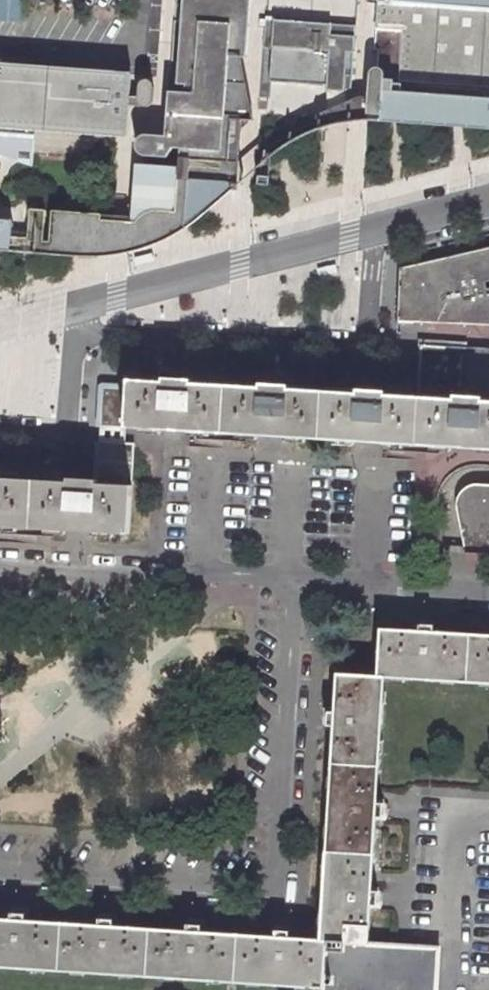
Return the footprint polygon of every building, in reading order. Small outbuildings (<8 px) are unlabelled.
[(242,133),(249,120),(248,115),(245,101),(237,65),(243,65),(249,0),(175,0),(174,12),(179,12),(173,90),(181,91),(180,98),(166,98),(163,137),(144,135),(140,136),(137,138),(133,142),(132,144),(132,152),(137,158),(142,160),(142,167),(132,166),(128,220),(121,219),(93,218),(91,211),(68,202),(65,202),(61,204),(58,207),(57,210),(57,215),(51,215),(48,245),(30,243),(29,254),(35,254),(69,256),(94,256),(112,255),(120,253),(149,246),(162,240),(171,236),(181,230),(196,219),(233,190),(237,135),(242,133)] [(389,4),(488,11),(488,0),(390,0),(389,4)] [(374,3),(372,32),(399,35),(395,84),(454,89),(464,89),(477,90),(488,91),(488,11),(389,4),(374,3)] [(350,92),(355,26),(264,20),(262,47),(270,48),(268,81),(292,83),(326,85),(325,91),(350,92)] [(104,133),(124,134),(130,72),(0,62),(0,125),(104,133)] [(476,100),(477,90),(464,89),(454,89),(453,98),(399,94),(399,86),(391,85),(391,83),(381,82),(382,77),(381,74),(378,70),(374,68),(371,68),(368,70),(366,74),(365,98),(354,98),(329,109),(314,116),(314,124),(298,130),(276,142),(259,158),(256,184),(267,184),(268,158),(282,146),(294,138),(302,134),(311,129),(325,125),(341,122),(357,119),(368,120),(393,122),(400,122),(406,122),(452,126),(463,127),(473,128),(488,129),(488,101),(476,100)] [(137,84),(136,87),(135,102),(135,104),(137,106),(138,107),(141,108),(144,108),(146,108),(148,106),(150,104),(151,102),(151,89),(150,87),(149,85),(148,83),(146,82),(144,81),(141,82),(139,82),(137,84)] [(0,125),(0,152),(13,156),(15,148),(23,150),(31,150),(31,153),(77,156),(104,133),(0,125)] [(5,252),(23,253),(29,254),(30,243),(6,240),(8,223),(0,223),(0,252),(5,252)] [(488,323),(488,246),(487,246),(481,247),(399,267),(397,321),(488,323)] [(419,395),(466,398),(469,346),(422,344),(421,370),(419,395)] [(466,398),(488,399),(488,348),(469,346),(466,398)] [(419,395),(125,378),(125,388),(99,386),(97,427),(135,430),(249,437),(386,445),(488,450),(488,399),(466,398),(419,395)] [(135,430),(97,427),(97,434),(97,441),(134,443),(135,437),(135,430)] [(96,481),(132,482),(134,443),(97,441),(96,481)] [(96,481),(0,476),(0,525),(51,529),(130,533),(132,482),(96,481)] [(488,554),(488,484),(471,483),(464,486),(462,488),(458,492),(456,499),(456,504),(465,553),(488,554)] [(435,631),(436,620),(423,619),(422,624),(415,624),(415,629),(381,628),(379,676),(384,676),(488,683),(488,634),(435,631)] [(324,939),(368,942),(371,906),(381,906),(382,895),(378,894),(379,888),(372,887),(376,818),(386,818),(387,805),(383,805),(384,800),(377,800),(384,676),(379,676),(338,674),(335,709),(324,709),(323,722),(328,722),(327,729),(334,730),(324,939)] [(324,939),(291,935),(291,926),(279,924),(279,928),(272,927),(272,934),(203,930),(203,920),(189,919),(189,923),(186,923),(185,929),(117,925),(117,913),(105,912),(105,916),(98,916),(98,923),(27,919),(28,908),(16,907),(15,911),(10,911),(9,918),(0,918),(0,966),(321,986),(324,939)] [(321,986),(321,989),(436,989),(438,946),(368,942),(324,939),(321,986)]
